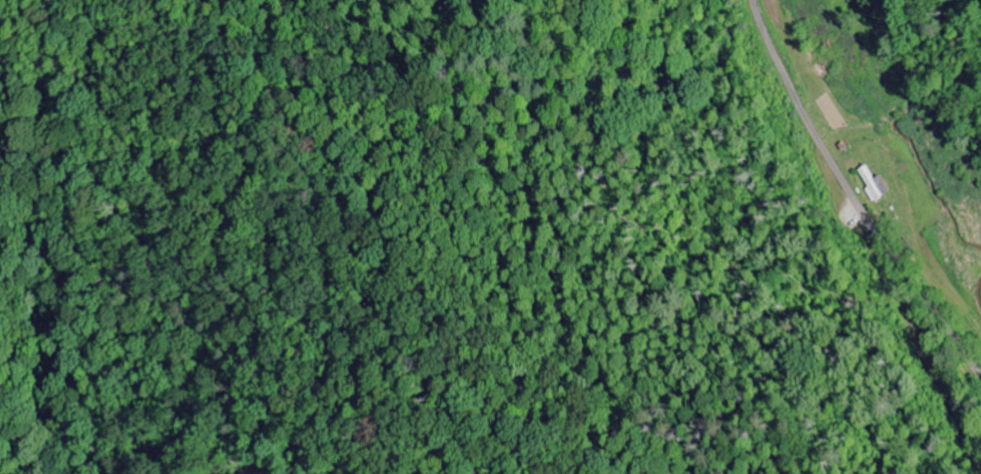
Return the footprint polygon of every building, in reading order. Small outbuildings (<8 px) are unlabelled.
[(874,202),(890,194),(881,177),(874,180),(867,166),(858,171),(874,202)]
